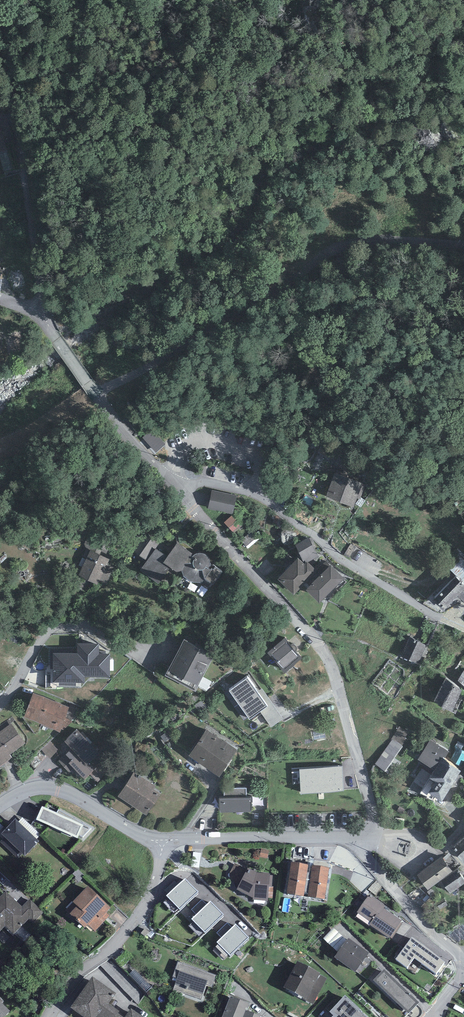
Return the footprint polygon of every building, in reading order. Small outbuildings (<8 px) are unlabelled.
[(152,429),(143,438),(156,453),(166,444),(152,429)] [(334,472),(325,496),(354,507),(363,483),(334,472)] [(212,489),(208,507),(232,513),(237,495),(212,489)] [(235,512),(224,521),(233,531),(243,522),(235,512)] [(157,544),(144,535),(133,551),(146,560),(157,544)] [(309,537),(295,545),(303,562),(305,561),(306,563),(307,562),(318,556),(309,537)] [(95,540),(78,576),(97,585),(105,588),(114,568),(106,565),(109,560),(103,558),(109,546),(95,540)] [(170,568),(176,572),(182,571),(184,576),(192,583),(202,583),(210,588),(222,572),(215,568),(213,570),(212,569),(211,570),(208,569),(209,568),(210,566),(210,562),(210,560),(208,557),(205,555),(201,554),(198,554),(196,554),(194,555),(177,543),(168,557),(163,563),(170,568)] [(168,557),(156,549),(140,570),(159,585),(170,568),(163,563),(168,557)] [(298,558),(277,579),(294,595),(317,571),(307,562),(306,563),(305,564),(298,558)] [(307,590),(320,603),(344,579),(331,566),(307,590)] [(463,603),(463,584),(457,576),(433,601),(444,611),(457,597),(463,603)] [(267,653),(284,674),(302,658),(285,638),(267,653)] [(426,646),(410,638),(402,656),(418,663),(426,646)] [(213,655),(183,639),(164,676),(194,691),(213,655)] [(53,653),(53,682),(82,682),(82,677),(110,677),(110,654),(99,654),(99,644),(76,644),(76,653),(53,653)] [(229,691),(249,720),(267,707),(247,678),(229,691)] [(463,689),(445,680),(434,702),(452,712),(463,689)] [(33,693),(24,717),(60,733),(61,729),(65,718),(69,707),(33,693)] [(61,729),(64,730),(72,722),(65,718),(61,729)] [(12,758),(10,755),(26,744),(12,723),(0,732),(0,766),(12,758)] [(408,732),(399,727),(392,739),(393,740),(402,746),(406,739),(405,738),(408,732)] [(85,779),(97,768),(106,759),(77,729),(65,742),(72,749),(58,761),(70,773),(74,768),(85,779)] [(206,730),(189,756),(219,777),(237,750),(206,730)] [(375,764),(385,771),(403,746),(402,746),(393,740),(375,764)] [(448,751),(430,740),(420,757),(438,766),(432,774),(438,777),(431,787),(442,794),(459,769),(444,757),(448,751)] [(342,767),(300,770),(301,793),(343,790),(342,767)] [(134,772),(118,796),(146,815),(161,794),(154,789),(156,786),(134,772)] [(220,811),(221,813),(251,812),(250,810),(252,810),(252,797),(246,797),(246,789),(224,789),(225,798),(219,799),(219,811),(220,811)] [(42,806),(36,820),(78,838),(79,835),(82,837),(91,828),(58,810),(57,813),(42,806)] [(37,839),(41,835),(22,817),(19,821),(37,839)] [(16,819),(1,834),(5,837),(0,842),(18,859),(23,854),(25,856),(39,841),(37,839),(19,821),(16,819)] [(452,848),(463,863),(463,837),(452,848)] [(267,858),(269,850),(261,849),(260,856),(267,858)] [(417,875),(428,890),(441,880),(453,871),(442,857),(417,875)] [(325,899),(329,868),(312,866),(311,873),(307,872),(308,865),(292,862),(287,893),(325,899)] [(79,882),(85,875),(77,868),(73,874),(76,877),(75,878),(79,882)] [(248,868),(237,889),(253,898),(253,899),(267,900),(268,898),(270,875),(270,873),(257,872),(248,868)] [(450,894),(463,884),(463,879),(457,869),(453,871),(441,880),(450,894)] [(166,895),(180,909),(199,891),(185,877),(166,895)] [(88,925),(95,931),(110,916),(106,913),(111,908),(87,886),(72,902),(77,906),(69,914),(85,928),(88,925)] [(0,897),(0,931),(5,926),(13,934),(29,919),(33,923),(44,912),(29,899),(22,906),(6,891),(0,897)] [(371,922),(369,925),(390,939),(390,938),(392,939),(403,924),(401,922),(402,920),(384,908),(386,905),(373,896),(371,898),(368,897),(357,912),(371,922)] [(447,904),(443,899),(437,904),(441,909),(447,904)] [(207,905),(202,900),(191,909),(196,914),(207,905)] [(192,919),(205,932),(224,914),(211,901),(207,905),(196,914),(192,919)] [(232,927),(227,923),(217,933),(221,937),(232,927)] [(217,942),(230,955),(249,938),(236,924),(232,927),(221,937),(217,942)] [(347,941),(333,928),(323,938),(328,943),(338,952),(347,941)] [(414,958),(436,973),(445,962),(412,937),(396,959),(407,968),(414,958)] [(338,952),(335,957),(355,972),(369,953),(348,938),(347,941),(338,952)] [(178,961),(173,977),(177,978),(173,989),(201,1000),(207,985),(212,987),(216,975),(178,961)] [(298,961),(284,987),(303,997),(303,998),(313,1004),(327,978),(320,974),(320,973),(298,961)] [(146,992),(152,987),(135,969),(129,974),(146,992)] [(373,980),(372,982),(369,980),(354,996),(377,1016),(384,1016),(386,1015),(387,1016),(406,1016),(409,1014),(420,1002),(384,969),(373,980)] [(71,1008),(84,1016),(124,1016),(118,1013),(120,1011),(109,1004),(116,993),(93,976),(71,1008)] [(330,1011),(334,1016),(332,1016),(354,1016),(358,1012),(359,1011),(360,1009),(345,995),(330,1011)] [(231,996),(222,1016),(243,1016),(246,1010),(247,1010),(249,1004),(231,996)] [(10,1011),(2,1003),(4,1001),(0,997),(0,1016),(4,1016),(10,1011)] [(130,1008),(125,1016),(143,1016),(130,1008)]
